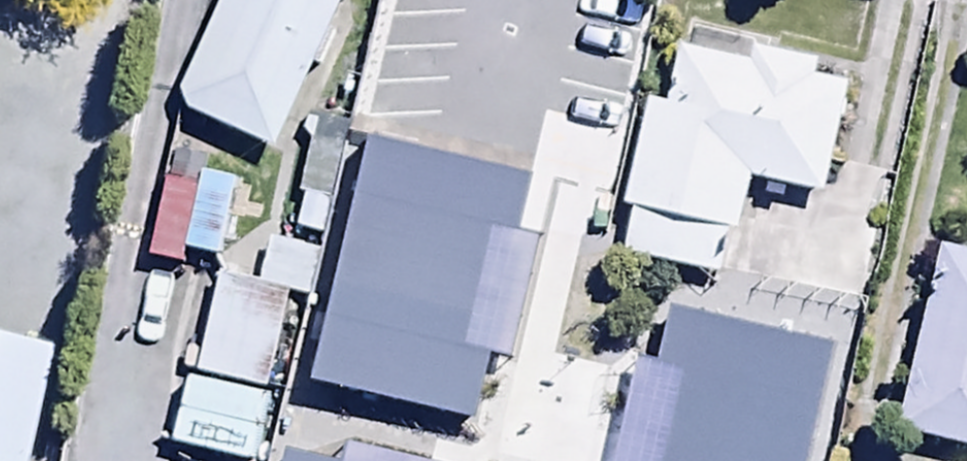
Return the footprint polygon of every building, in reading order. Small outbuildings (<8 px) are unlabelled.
[(179,97),(282,146),(352,0),(226,0),(179,97)] [(482,0),(437,0),(415,99),(492,116),(481,166),(554,182),(594,6),(567,0),(536,0),(526,10),(482,0)] [(615,195),(628,198),(617,250),(704,268),(715,216),(731,219),(741,168),(818,184),(839,76),(811,70),(815,53),(745,38),(742,55),(674,41),(664,92),(638,86),(615,195)] [(491,295),(482,340),(544,353),(552,313),(574,318),(592,231),(497,212),(481,293),(491,295)] [(941,232),(891,417),(966,438),(966,239),(941,232)] [(299,285),(224,268),(202,365),(277,382),(299,285)] [(838,396),(857,282),(779,269),(759,382),(838,396)] [(51,339),(0,328),(0,460),(25,460),(51,339)] [(631,357),(571,348),(559,424),(619,433),(631,357)]
